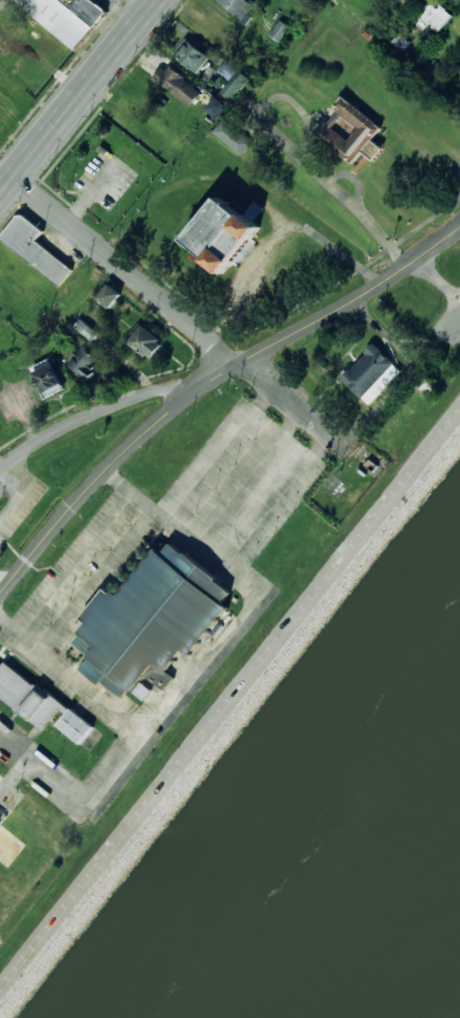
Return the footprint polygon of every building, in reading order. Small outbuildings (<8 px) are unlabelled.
[(76,50),(107,10),(94,0),(11,0),(76,50)] [(247,24),(253,16),(248,13),(254,5),(248,0),(217,0),(247,24)] [(424,30),(430,23),(440,31),(453,14),(436,0),(434,0),(416,23),(424,30)] [(269,34),(279,43),(291,28),(280,19),(269,34)] [(197,73),(209,56),(185,38),(173,55),(197,73)] [(231,100),(248,78),(225,60),(217,71),(229,80),(220,92),(231,100)] [(155,78),(190,106),(201,92),(167,64),(155,78)] [(217,118),(227,104),(215,96),(205,110),(217,118)] [(382,127),(342,96),(334,106),(339,110),(326,127),(321,123),(314,132),(354,162),(362,152),(373,160),(383,148),(372,140),(382,127)] [(213,131),(240,155),(252,142),(224,118),(213,131)] [(184,242),(227,274),(253,239),(252,238),(261,226),(254,220),(263,208),(254,201),(243,215),(218,197),(184,242)] [(0,238),(60,286),(73,269),(36,240),(43,231),(20,212),(0,238)] [(121,293),(107,283),(97,299),(111,308),(121,293)] [(92,341),(98,333),(88,325),(87,326),(80,321),(75,327),(92,341)] [(152,359),(165,343),(140,322),(127,338),(152,359)] [(340,377),(368,404),(402,371),(374,343),(340,377)] [(97,358),(83,346),(68,363),(88,380),(96,371),(90,366),(97,358)] [(44,398),(64,387),(52,363),(31,374),(44,398)] [(72,642),(90,655),(80,669),(100,684),(102,682),(123,697),(129,688),(144,700),(156,684),(165,690),(175,677),(167,672),(183,650),(191,656),(227,606),(223,603),(233,589),(170,543),(163,553),(155,547),(119,597),(105,587),(82,619),(87,622),(72,642)] [(43,729),(62,704),(3,660),(0,664),(0,696),(43,729)] [(94,726),(71,708),(57,725),(80,744),(94,726)]
